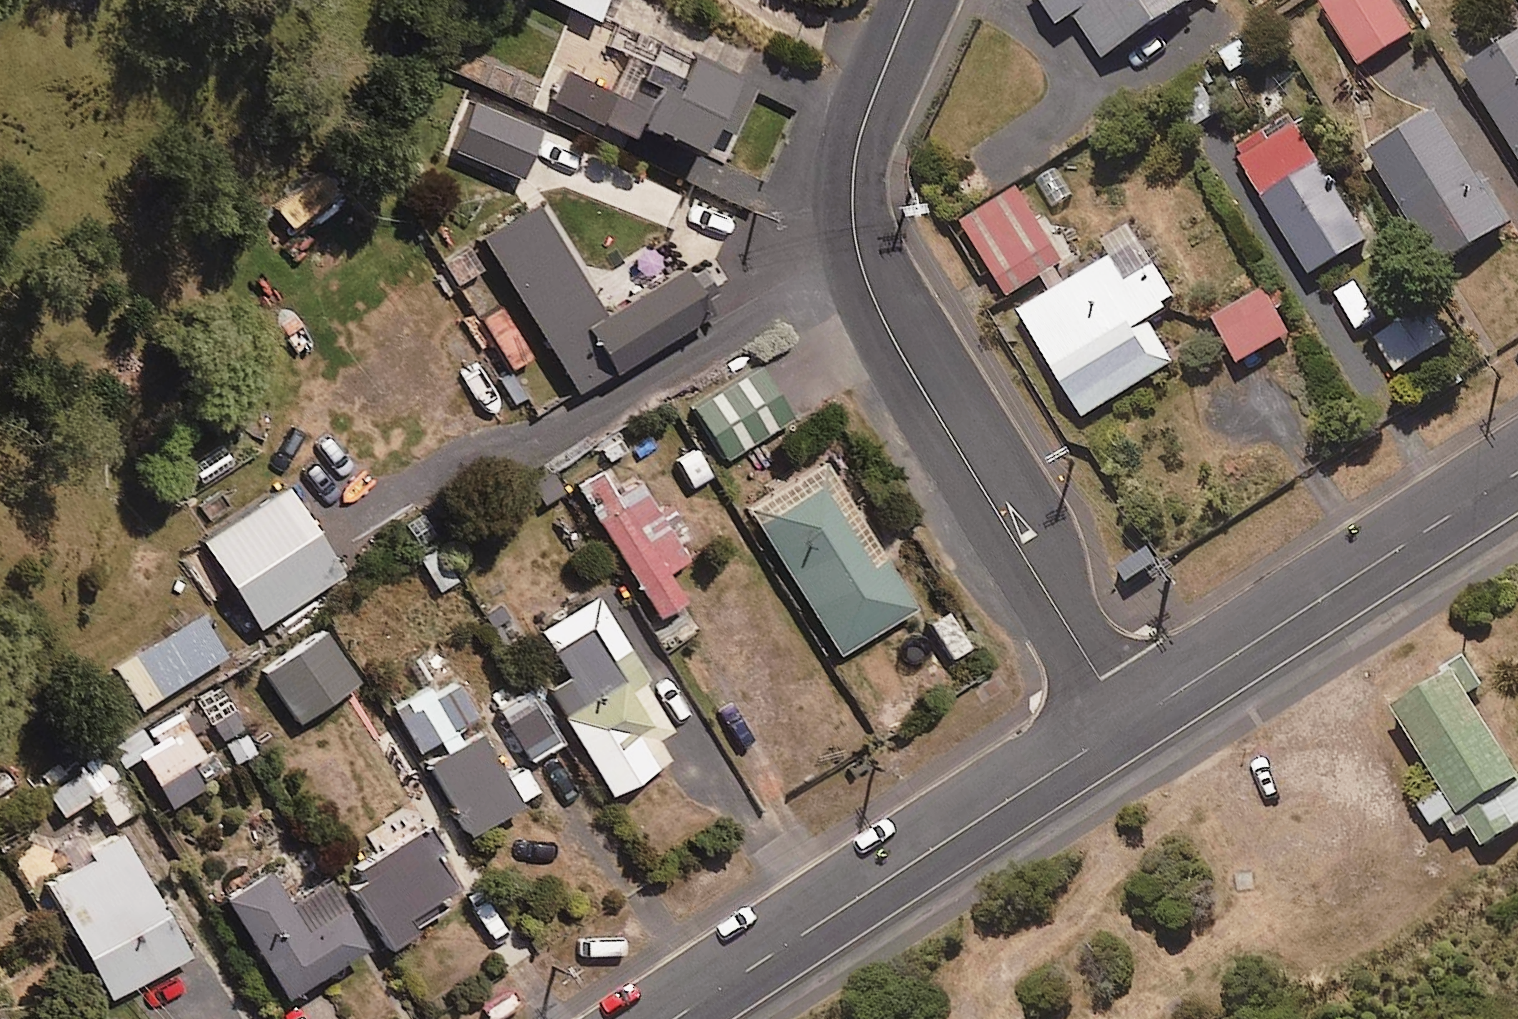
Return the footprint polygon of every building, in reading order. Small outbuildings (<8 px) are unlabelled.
[(588,22),(601,0),(553,0),(588,22)] [(1058,31),(1078,19),(1106,64),(1208,0),(1039,0),(1058,31)] [(1418,35),(1395,0),(1333,0),(1323,6),(1365,70),(1418,35)] [(1471,74),(1517,150),(1517,45),(1471,74)] [(725,166),(760,92),(691,60),(675,95),(634,75),(621,103),(561,75),(550,98),(633,137),(639,126),(725,166)] [(521,178),(541,129),(471,101),(451,150),(521,178)] [(1441,275),(1512,230),(1440,116),(1369,161),(1441,275)] [(1223,123),(1197,139),(1228,189),(1251,175),(1317,279),(1371,245),(1292,118),(1241,150),(1223,123)] [(298,225),(336,192),(317,170),(279,203),(298,225)] [(1007,301),(1065,266),(1020,191),(962,225),(1007,301)] [(681,269),(601,318),(534,206),(477,241),(572,398),(709,315),(681,269)] [(1150,325),(1180,307),(1139,241),(1020,313),(1086,421),(1176,366),(1150,325)] [(507,371),(528,358),(463,252),(442,265),(507,371)] [(1358,334),(1378,321),(1356,285),(1336,297),(1358,334)] [(1241,367),(1292,338),(1266,293),(1215,322),(1241,367)] [(1436,356),(1415,317),(1376,338),(1397,377),(1436,356)] [(724,462),(792,421),(757,363),(689,404),(724,462)] [(837,658),(913,612),(825,465),(748,511),(837,658)] [(636,483),(614,497),(598,472),(573,488),(659,621),(685,604),(666,575),(687,561),(636,483)] [(257,630),(340,575),(284,489),(200,543),(257,630)] [(463,575),(444,546),(417,563),(436,592),(463,575)] [(653,740),(673,727),(596,600),(540,634),(567,679),(546,692),(610,798),(667,763),(653,740)] [(140,710),(224,658),(199,617),(115,669),(140,710)] [(296,726),(357,684),(323,634),(261,676),(296,726)] [(1482,687),(1467,662),(1393,708),(1441,787),(1416,803),(1429,824),(1458,806),(1481,844),(1517,821),(1517,776),(1468,695),(1482,687)] [(419,756),(476,719),(454,685),(432,700),(424,688),(390,711),(419,756)] [(525,764),(558,745),(529,697),(497,716),(525,764)] [(188,766),(202,759),(177,713),(128,739),(166,811),(202,792),(188,766)] [(523,771),(506,781),(479,737),(429,767),(471,837),(539,796),(523,771)] [(108,754),(42,788),(58,819),(83,806),(94,828),(135,807),(108,754)] [(106,1004),(187,958),(116,831),(84,848),(91,860),(40,889),(106,1004)] [(407,924),(460,892),(424,831),(343,879),(387,953),(414,936),(407,924)] [(325,885),(285,909),(265,876),(223,901),(283,1000),(365,952),(325,885)]
